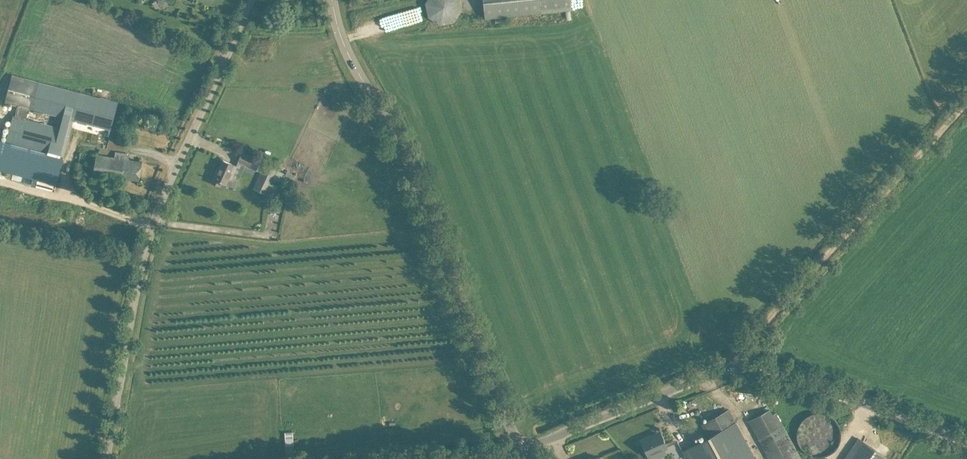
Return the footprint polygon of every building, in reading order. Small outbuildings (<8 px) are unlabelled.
[(425,2),(428,16),(440,24),(454,21),(462,9),(460,0),(426,0),(425,2)] [(571,0),(483,0),(485,18),(572,9),(571,0)] [(33,178),(31,185),(54,191),(74,119),(111,129),(111,126),(117,106),(118,100),(12,73),(5,101),(29,107),(62,116),(60,126),(13,113),(6,141),(0,140),(0,169),(33,178)] [(124,108),(117,106),(111,126),(118,128),(121,119),(122,120),(123,113),(123,112),(124,108)] [(256,170),(259,163),(260,160),(242,152),(238,162),(256,170)] [(96,154),(93,174),(139,180),(142,161),(96,154)] [(237,165),(233,164),(223,160),(218,171),(216,170),(212,181),(220,185),(221,182),(224,183),(228,184),(227,186),(236,188),(238,179),(232,177),(237,165)] [(278,170),(264,164),(260,172),(253,188),(267,194),(272,183),(278,170)] [(736,421),(729,409),(702,423),(709,436),(682,450),(687,458),(757,458),(740,430),(737,424),(736,421)] [(754,429),(770,458),(802,458),(776,412),(772,414),(770,409),(749,420),(754,429)] [(667,447),(665,442),(661,433),(651,438),(650,436),(641,440),(646,449),(648,455),(667,447)] [(293,438),(285,438),(286,455),(293,454),(294,454),(293,438)] [(859,438),(844,458),(889,458),(859,438)]
